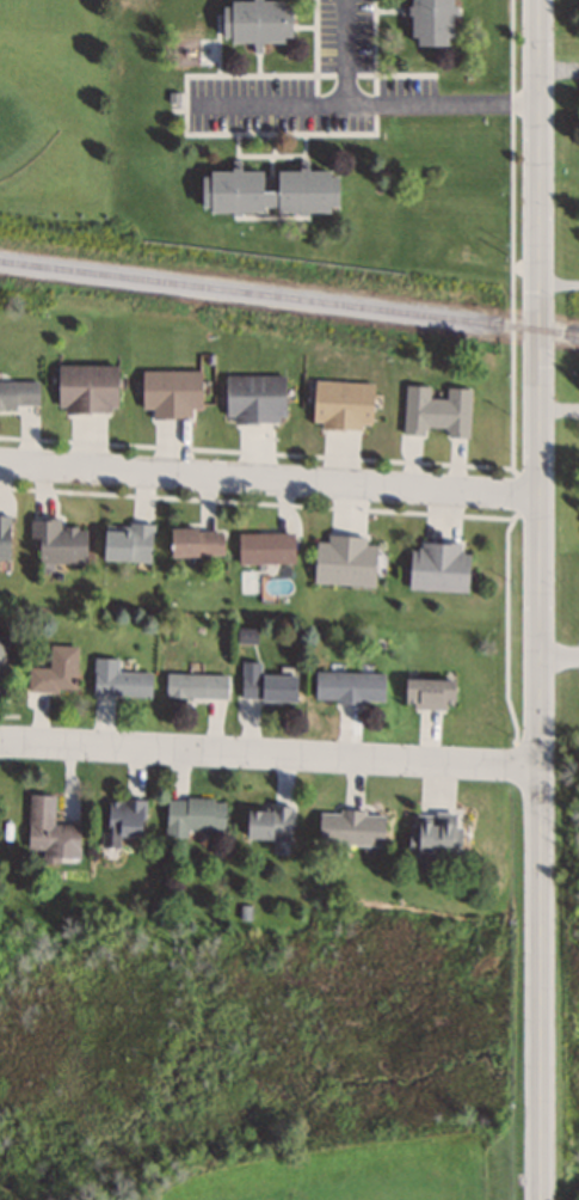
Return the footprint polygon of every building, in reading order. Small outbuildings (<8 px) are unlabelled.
[(408,47),(449,47),(449,0),(408,0),(408,47)] [(218,43),(290,43),(290,2),(218,2),(218,43)] [(336,213),(337,172),(198,172),(197,213),(336,213)] [(117,364),(55,364),(55,412),(117,412),(117,364)] [(193,416),(193,409),(201,409),(201,370),(139,370),(139,416),(193,416)] [(224,422),(284,422),(284,375),(224,375),(224,422)] [(39,408),(39,381),(0,381),(0,408),(39,408)] [(372,430),(373,383),(312,381),(311,428),(372,430)] [(470,389),(445,388),(445,398),(430,397),(430,386),(404,385),(402,433),(444,435),(444,437),(469,438),(470,389)] [(86,562),(86,527),(60,527),(59,519),(30,519),(30,541),(36,541),(36,562),(86,562)] [(100,560),(151,562),(152,524),(101,522),(100,560)] [(223,528),(167,528),(167,555),(223,555),(223,528)] [(236,563),(292,563),(292,533),(236,533),(236,563)] [(314,541),(313,583),(373,586),(375,546),(365,545),(365,537),(326,535),(326,541),(314,541)] [(407,590),(468,593),(469,554),(460,553),(460,545),(409,543),(407,590)] [(27,690),(75,690),(76,645),(49,645),(49,667),(27,667),(27,690)] [(152,671),(117,670),(117,658),(93,657),(92,694),(151,695),(152,671)] [(240,698),(297,699),(298,670),(282,669),(282,673),(260,673),(260,661),(241,661),(240,698)] [(314,701),(384,702),(385,672),(314,671),(314,701)] [(165,697),(226,697),(226,673),(165,673),(165,697)] [(402,708),(453,708),(453,679),(402,679),(402,708)] [(26,850),(35,850),(35,859),(78,861),(80,823),(53,822),(54,795),(29,793),(26,850)] [(143,799),(105,798),(104,845),(116,846),(117,834),(142,834),(143,799)] [(186,829),(224,829),(224,798),(166,798),(166,835),(186,835),(186,829)] [(243,839),(290,839),(290,806),(244,805),(243,839)] [(383,845),(384,811),(317,810),(317,844),(383,845)] [(408,860),(459,861),(459,812),(408,811),(408,860)]
